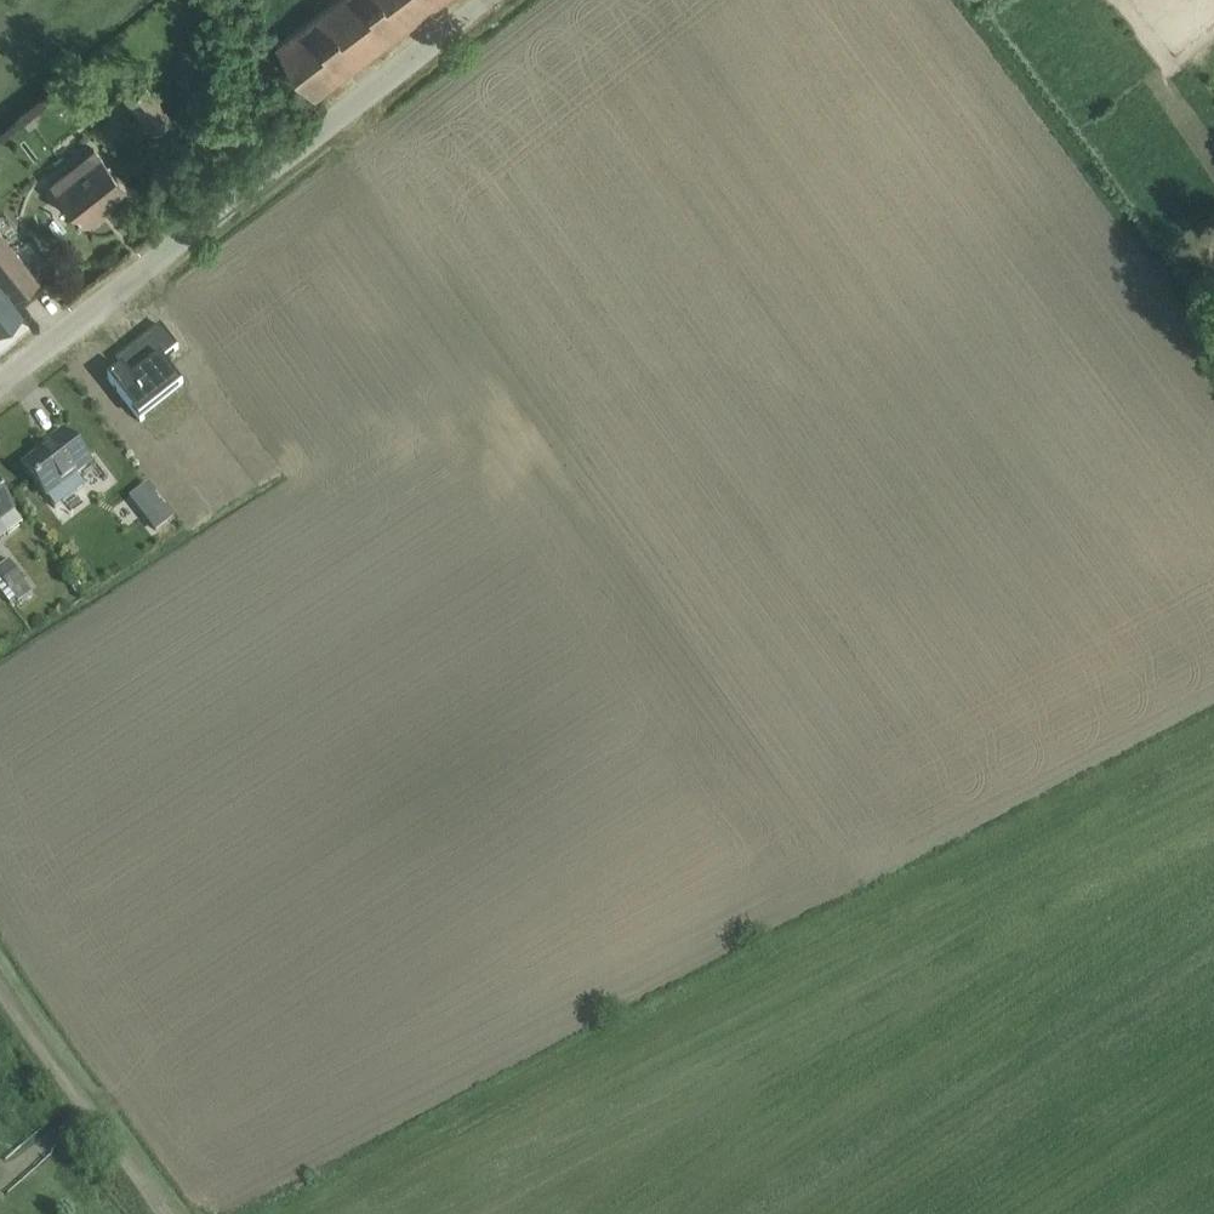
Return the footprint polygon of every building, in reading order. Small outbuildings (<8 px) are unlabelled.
[(443,0),(338,0),(279,45),(317,95),(443,0)] [(171,117),(146,85),(135,94),(160,126),(171,117)] [(83,170),(57,190),(85,227),(103,213),(100,210),(126,189),(94,148),(77,162),(83,170)] [(15,297),(38,279),(0,231),(0,278),(15,297)] [(24,315),(0,284),(0,334),(24,315)] [(155,332),(147,339),(155,349),(164,362),(172,356),(179,350),(170,339),(162,327),(155,332)] [(118,376),(109,382),(141,424),(145,420),(141,416),(159,402),(177,388),(181,385),(179,383),(177,380),(163,363),(162,361),(152,368),(134,383),(124,370),(123,371),(118,376)] [(51,450),(23,471),(42,497),(44,500),(46,498),(54,508),(83,486),(75,477),(87,468),(63,435),(48,446),(51,450)] [(145,486),(127,499),(153,534),(171,520),(145,486)] [(8,535),(20,526),(11,514),(0,500),(0,524),(8,535)] [(17,603),(30,593),(6,562),(0,567),(0,582),(17,603)]
